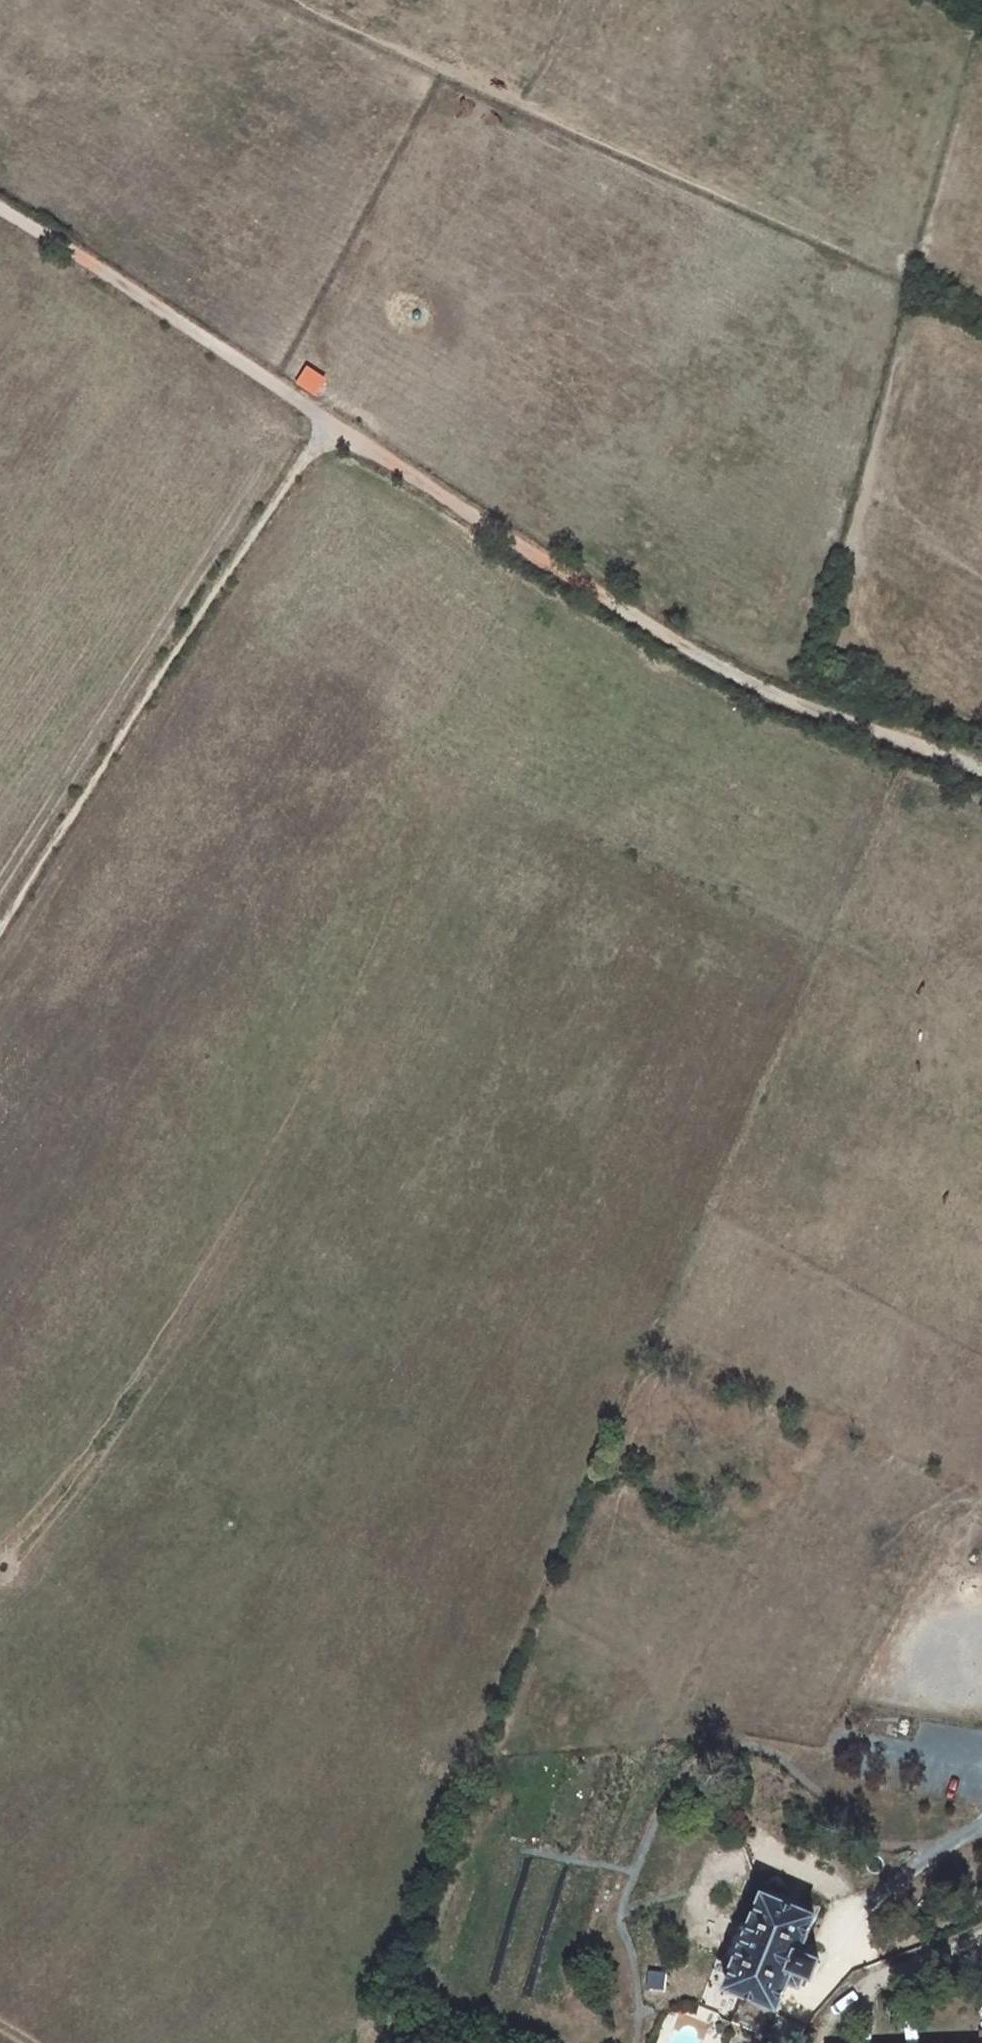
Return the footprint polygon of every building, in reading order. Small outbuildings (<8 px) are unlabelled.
[(765,1898),(816,1919),(821,1907),(770,1886),(768,1889),(759,1885),(745,1921),(741,1919),(725,1959),(729,1960),(738,1964),(765,1898)] [(803,1952),(816,1919),(765,1898),(738,1964),(727,1991),(743,1998),(739,2008),(771,2032),(790,1985),(801,1990),(805,1979),(814,1982),(823,1961),(803,1952)]
